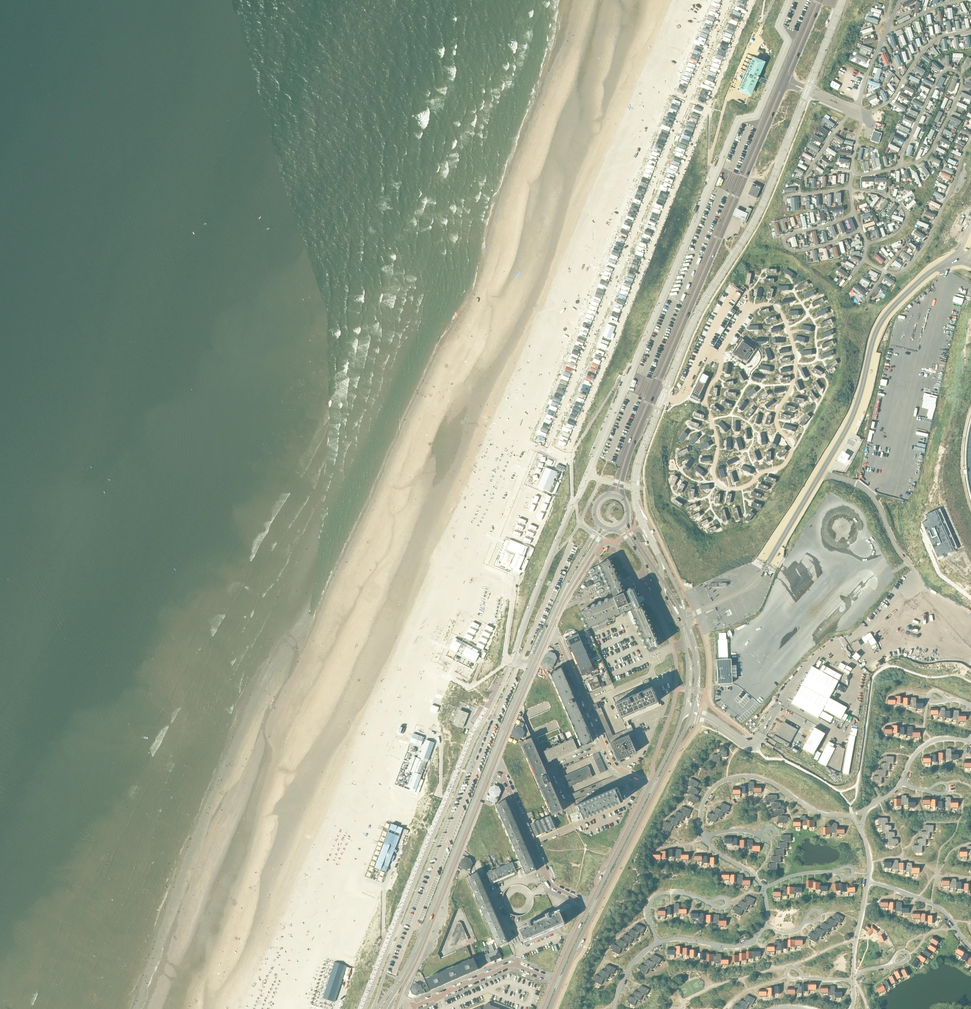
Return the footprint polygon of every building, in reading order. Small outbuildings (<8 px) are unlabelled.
[(959,3),(962,8),(958,10),(960,14),(968,10),(963,1),(959,3)] [(733,33),(741,13),(734,10),(726,31),(733,33)] [(702,49),(715,13),(709,11),(697,45),(696,47),(702,49)] [(897,17),(899,23),(911,17),(908,12),(897,17)] [(925,24),(932,23),(931,14),(923,15),(925,24)] [(874,34),(869,35),(869,37),(864,39),(865,43),(876,40),(874,34)] [(893,46),(897,45),(893,34),(889,36),(893,46)] [(898,36),(901,45),(907,43),(903,34),(898,36)] [(722,40),(717,54),(723,56),(728,42),(722,40)] [(868,55),(869,52),(871,52),(873,48),(862,44),(859,51),(868,55)] [(934,46),(930,48),(936,55),(939,53),(934,46)] [(856,52),(854,56),(866,62),(868,58),(856,52)] [(885,52),(881,54),(886,65),(890,63),(885,52)] [(970,65),(970,60),(970,59),(970,57),(968,56),(962,67),(968,70),(970,65)] [(741,91),(753,95),(767,62),(755,57),(741,91)] [(934,60),(932,63),(940,70),(942,68),(934,60)] [(913,69),(924,73),(926,69),(915,64),(913,69)] [(875,73),(873,80),(879,81),(882,68),(874,66),(873,72),(875,73)] [(678,91),(685,93),(691,72),(684,70),(678,91)] [(891,70),(884,79),(887,82),(894,73),(891,70)] [(698,100),(704,102),(716,73),(709,71),(698,100)] [(924,77),(922,81),(931,86),(933,82),(924,77)] [(832,80),(830,85),(838,90),(840,85),(832,80)] [(879,99),(876,93),(867,97),(870,103),(879,99)] [(670,107),(666,120),(673,122),(680,101),(674,99),(671,107),(670,107)] [(895,101),(893,105),(905,110),(907,106),(895,101)] [(689,120),(696,122),(699,114),(692,112),(689,120)] [(835,123),(828,119),(830,116),(826,113),(822,120),(833,126),(835,123)] [(904,115),(902,119),(912,124),(914,120),(904,115)] [(655,150),(661,152),(670,123),(664,121),(653,154),(657,155),(657,153),(655,152),(655,150)] [(900,125),(898,130),(908,134),(909,128),(900,125)] [(916,138),(921,127),(918,126),(913,136),(916,138)] [(874,130),(870,140),(879,143),(882,133),(874,130)] [(833,138),(842,143),(844,139),(835,134),(833,138)] [(898,151),(900,148),(890,143),(888,146),(898,151)] [(835,155),(837,152),(827,147),(826,150),(835,155)] [(804,152),(802,155),(811,160),(813,157),(804,152)] [(931,156),(929,161),(939,165),(941,160),(931,156)] [(863,170),(870,169),(868,160),(861,162),(863,170)] [(638,193),(643,195),(652,170),(651,169),(652,166),(649,165),(650,164),(647,163),(635,196),(641,198),(641,197),(637,195),(638,193)] [(950,179),(951,175),(942,171),(940,175),(950,179)] [(662,204),(663,204),(674,175),(672,174),(672,173),(668,172),(655,206),(660,208),(662,204)] [(747,195),(756,199),(761,187),(752,183),(747,195)] [(904,199),(913,193),(911,190),(902,196),(904,199)] [(943,199),(944,196),(935,191),(933,194),(943,199)] [(876,195),(871,204),(874,206),(879,197),(876,195)] [(799,210),(799,197),(791,197),(791,210),(799,210)] [(886,199),(879,207),(883,209),(889,201),(886,199)] [(908,209),(916,202),(914,199),(905,206),(908,209)] [(930,204),(939,208),(941,205),(931,200),(930,204)] [(747,207),(745,213),(742,219),(741,221),(745,223),(751,209),(747,207)] [(747,213),(736,208),(733,214),(745,219),(747,213)] [(651,215),(648,223),(654,226),(657,218),(651,215)] [(960,225),(960,227),(967,229),(970,219),(961,215),(958,224),(960,225)] [(915,229),(913,233),(922,238),(924,235),(915,229)] [(618,237),(611,257),(616,259),(616,260),(609,258),(608,261),(615,263),(618,255),(618,256),(625,235),(623,235),(622,238),(618,237)] [(795,236),(790,238),(793,247),(798,245),(795,236)] [(633,282),(643,251),(636,250),(631,267),(630,267),(626,280),(633,282)] [(909,260),(912,256),(903,250),(900,253),(909,260)] [(840,267),(838,270),(846,277),(849,273),(840,267)] [(784,272),(794,279),(796,275),(787,268),(784,272)] [(883,279),(893,284),(895,280),(885,275),(883,279)] [(622,308),(631,282),(625,280),(620,293),(615,305),(622,308)] [(807,281),(798,286),(800,290),(809,285),(807,281)] [(598,283),(580,334),(587,337),(605,285),(598,283)] [(734,306),(743,291),(742,291),(735,286),(727,298),(727,303),(733,307),(734,306)] [(806,298),(817,293),(815,289),(804,294),(806,298)] [(943,293),(940,303),(953,307),(956,296),(943,293)] [(824,302),(822,298),(813,302),(815,306),(824,302)] [(930,310),(932,301),(918,298),(916,308),(930,310)] [(937,316),(951,318),(952,307),(939,305),(937,316)] [(610,318),(617,320),(621,309),(614,307),(610,318)] [(818,317),(829,312),(827,308),(816,313),(818,317)] [(926,323),(929,313),(913,308),(911,317),(913,317),(913,320),(926,323)] [(949,321),(950,319),(937,316),(934,327),(950,330),(952,322),(949,321)] [(831,318),(821,322),(823,327),(833,323),(831,318)] [(923,334),(925,324),(909,320),(908,325),(911,326),(909,331),(923,334)] [(823,338),(835,333),(833,329),(822,334),(823,338)] [(908,333),(907,343),(921,345),(922,335),(908,333)] [(578,336),(575,343),(582,346),(585,339),(578,336)] [(600,345),(607,347),(609,341),(602,339),(600,345)] [(751,355),(752,355),(756,349),(742,339),(739,344),(740,345),(735,353),(743,359),(742,360),(746,363),(751,355)] [(901,359),(904,345),(890,342),(887,356),(901,359)] [(905,346),(902,359),(917,362),(919,349),(905,346)] [(765,349),(769,361),(773,359),(769,348),(765,349)] [(592,381),(603,352),(597,349),(593,362),(592,362),(586,379),(592,381)] [(823,359),(835,354),(833,350),(822,354),(823,359)] [(940,364),(942,354),(929,350),(926,361),(940,364)] [(836,360),(827,365),(829,369),(838,363),(836,360)] [(937,376),(939,366),(926,363),(924,373),(937,376)] [(809,377),(804,368),(800,370),(805,379),(809,377)] [(881,382),(887,383),(890,369),(884,368),(883,372),(881,382)] [(743,381),(747,379),(742,371),(738,373),(743,381)] [(697,401),(709,376),(702,373),(691,398),(697,401)] [(923,374),(921,384),(934,387),(937,377),(923,374)] [(558,382),(552,404),(559,406),(567,381),(561,379),(559,383),(558,382)] [(812,383),(817,390),(821,387),(816,381),(812,383)] [(881,384),(878,393),(883,395),(886,386),(881,384)] [(747,394),(750,397),(759,390),(756,386),(747,394)] [(931,399),(934,389),(921,386),(918,396),(931,399)] [(811,390),(807,393),(812,400),(816,397),(811,390)] [(761,401),(767,396),(765,392),(758,397),(761,401)] [(913,420),(926,422),(928,412),(930,400),(917,398),(913,420)] [(767,408),(775,403),(773,399),(765,405),(767,408)] [(742,411),(748,403),(744,400),(738,408),(742,411)] [(893,400),(891,415),(901,417),(904,402),(893,400)] [(721,411),(715,406),(712,409),(718,415),(721,411)] [(546,417),(553,419),(556,410),(549,408),(546,417)] [(571,409),(563,435),(561,435),(559,444),(565,446),(569,434),(571,434),(578,412),(571,409)] [(749,418),(754,411),(750,409),(745,415),(749,418)] [(807,414),(800,422),(804,425),(811,417),(807,414)] [(885,433),(888,416),(880,415),(877,435),(879,435),(880,432),(885,433)] [(541,430),(548,431),(551,419),(545,417),(544,421),(543,421),(541,430)] [(721,420),(718,423),(726,432),(729,429),(721,420)] [(682,442),(690,432),(686,429),(679,439),(682,442)] [(692,445),(700,436),(697,433),(689,442),(692,445)] [(780,436),(776,435),(771,446),(775,447),(780,436)] [(702,450),(712,444),(710,440),(699,446),(702,450)] [(907,444),(904,454),(917,457),(920,447),(907,444)] [(781,456),(787,451),(784,447),(778,453),(781,456)] [(689,452),(687,448),(681,451),(678,452),(680,456),(689,452)] [(853,458),(841,451),(837,460),(848,466),(853,458)] [(904,455),(902,466),(915,469),(917,458),(904,455)] [(735,457),(726,461),(728,466),(737,461),(735,457)] [(691,458),(684,468),(687,470),(694,460),(691,458)] [(694,469),(704,477),(706,473),(697,465),(694,469)] [(741,469),(752,474),(754,470),(743,465),(741,469)] [(901,467),(899,477),(915,481),(916,475),(913,474),(915,470),(901,467)] [(543,471),(534,490),(547,496),(556,476),(543,471)] [(898,479),(897,490),(910,492),(912,481),(898,479)] [(683,504),(676,499),(673,503),(680,508),(683,504)] [(518,509),(531,511),(532,501),(520,500),(518,509)] [(751,511),(746,518),(750,520),(755,514),(751,511)] [(953,572),(970,565),(956,527),(947,531),(946,529),(950,527),(946,518),(924,526),(928,539),(937,536),(938,538),(931,541),(933,547),(935,546),(940,558),(946,555),(953,572)] [(531,559),(541,534),(535,532),(529,546),(521,542),(526,530),(517,526),(508,550),(531,559)] [(611,558),(610,559),(599,563),(600,565),(590,569),(589,571),(589,573),(592,574),(592,575),(591,578),(592,580),(595,581),(595,582),(594,584),(595,586),(597,587),(598,589),(597,591),(598,593),(600,594),(603,601),(601,600),(599,601),(598,603),(596,604),(594,603),(592,604),(591,606),(590,607),(587,606),(586,607),(585,609),(580,611),(582,615),(581,618),(582,620),(585,621),(585,622),(584,624),(585,626),(587,627),(588,628),(592,626),(594,631),(607,625),(606,623),(612,620),(611,618),(612,618),(614,619),(616,618),(617,615),(622,613),(624,614),(626,614),(627,611),(633,624),(637,623),(636,626),(637,627),(639,628),(640,630),(639,632),(640,634),(642,635),(643,636),(642,639),(642,641),(645,642),(646,643),(645,645),(645,646),(647,646),(648,649),(659,645),(656,639),(657,637),(655,636),(651,626),(652,624),(649,623),(645,613),(646,611),(644,610),(640,602),(640,603),(637,597),(638,597),(634,588),(633,588),(630,587),(629,588),(628,590),(625,592),(621,584),(622,581),(620,580),(616,571),(617,568),(614,567),(611,558)] [(517,576),(523,578),(527,563),(522,562),(523,561),(518,560),(516,568),(522,569),(521,574),(518,573),(517,576)] [(730,577),(741,587),(749,579),(738,569),(730,577)] [(817,598),(787,574),(784,579),(813,602),(817,598)] [(892,580),(888,585),(896,590),(899,585),(892,580)] [(881,589),(884,585),(879,581),(867,598),(873,603),(877,598),(875,596),(877,593),(880,595),(883,591),(881,589)] [(890,589),(876,610),(873,608),(870,613),(874,616),(877,611),(881,613),(894,592),(890,589)] [(852,613),(838,613),(838,620),(847,620),(847,624),(852,625),(852,613)] [(758,615),(754,620),(758,624),(763,619),(758,615)] [(777,636),(781,631),(770,620),(765,625),(777,636)] [(759,635),(768,644),(775,637),(766,627),(759,635)] [(754,629),(745,639),(746,640),(756,631),(754,629)] [(476,634),(472,644),(488,650),(492,640),(476,634)] [(570,646),(582,641),(579,634),(571,638),(571,637),(570,638),(567,639),(567,640),(570,646)] [(756,634),(748,642),(760,653),(768,646),(756,634)] [(719,639),(718,640),(719,659),(721,659),(728,659),(727,639),(726,639),(719,639)] [(570,646),(572,652),(584,647),(582,641),(570,646)] [(740,652),(753,662),(760,653),(747,643),(740,652)] [(572,652),(575,658),(587,653),(584,647),(572,652)] [(552,659),(555,654),(551,653),(548,657),(545,659),(543,663),(544,667),(548,669),(552,667),(554,663),(552,659)] [(587,653),(575,658),(578,664),(589,659),(587,653)] [(854,657),(859,661),(863,657),(858,653),(854,657)] [(733,683),(732,670),(731,658),(728,659),(721,659),(719,659),(717,659),(718,683),(733,683)] [(592,665),(589,659),(578,664),(580,670),(592,665)] [(868,670),(871,666),(864,659),(860,663),(868,670)] [(464,660),(459,671),(468,674),(472,663),(464,660)] [(595,670),(592,665),(580,670),(583,675),(595,670)] [(577,701),(576,701),(569,684),(561,667),(556,670),(556,669),(554,670),(555,670),(550,672),(566,708),(582,745),(586,743),(586,744),(588,743),(592,741),(593,741),(577,704),(579,703),(577,701)] [(594,677),(595,679),(588,681),(592,690),(601,686),(597,676),(594,677)] [(597,703),(593,704),(597,714),(602,724),(610,743),(611,742),(618,760),(637,752),(636,750),(641,748),(629,720),(662,705),(660,700),(658,701),(649,679),(642,681),(644,684),(613,697),(627,729),(613,735),(601,708),(599,708),(597,703)] [(745,713),(752,705),(740,694),(733,702),(745,713)] [(923,700),(916,700),(916,707),(916,709),(920,709),(920,708),(923,708),(923,705),(925,705),(925,702),(923,702),(923,700)] [(552,710),(554,714),(556,719),(556,720),(561,718),(557,708),(552,710)] [(938,717),(938,715),(938,710),(938,708),(931,708),(931,710),(930,710),(929,712),(931,712),(931,715),(938,715),(938,717)] [(465,711),(463,710),(462,711),(460,710),(455,723),(457,723),(457,724),(463,727),(469,713),(466,712),(465,711)] [(966,713),(959,713),(959,720),(959,722),(963,722),(963,721),(966,721),(966,717),(967,718),(967,715),(966,715),(966,713)] [(522,737),(524,733),(522,729),(524,724),(520,722),(518,727),(514,729),(513,733),(514,737),(519,738),(522,737)] [(772,739),(780,744),(790,726),(784,723),(776,736),(775,735),(772,739)] [(892,734),(892,732),(892,727),(892,725),(892,727),(885,727),(885,729),(884,729),(884,731),(885,731),(885,734),(892,734)] [(790,726),(780,744),(787,748),(790,743),(789,743),(796,730),(790,726)] [(913,730),(913,736),(913,738),(917,738),(917,737),(920,737),(920,734),(921,734),(921,731),(920,731),(920,730),(913,730)] [(413,732),(410,741),(414,742),(413,744),(420,746),(424,736),(413,732)] [(427,735),(412,783),(424,786),(439,739),(427,735)] [(831,736),(822,755),(828,758),(836,738),(831,736)] [(525,740),(521,742),(552,815),(556,813),(557,813),(559,813),(558,812),(563,810),(532,737),(527,739),(526,739),(525,740)] [(578,749),(573,738),(543,751),(548,762),(552,760),(551,758),(573,749),(574,750),(578,749)] [(593,755),(598,752),(595,745),(587,749),(590,755),(592,754),(593,755)] [(835,745),(826,770),(834,773),(841,754),(844,748),(835,745)] [(717,754),(713,754),(713,762),(720,762),(720,757),(727,757),(727,749),(720,749),(720,753),(720,754),(717,754)] [(958,751),(952,751),(952,752),(951,752),(951,758),(951,760),(956,760),(956,759),(958,759),(958,756),(960,756),(960,753),(958,753),(958,751)] [(931,763),(931,761),(931,756),(930,756),(930,754),(930,756),(923,756),(923,758),(922,758),(922,760),(923,760),(923,763),(931,763)] [(563,776),(560,777),(557,786),(565,782),(563,776)] [(688,785),(690,786),(691,786),(694,788),(694,787),(696,789),(694,787),(695,786),(697,787),(699,783),(697,782),(696,781),(691,778),(688,785)] [(487,795),(485,800),(495,804),(495,802),(497,802),(498,799),(500,796),(499,795),(500,791),(499,788),(495,786),(491,788),(489,792),(491,795),(490,796),(487,795)] [(565,788),(557,786),(560,794),(566,791),(565,788)] [(694,795),(696,796),(694,795),(695,794),(697,795),(699,791),(697,790),(696,789),(694,787),(694,788),(691,786),(690,786),(687,792),(691,794),(694,795)] [(740,793),(740,787),(740,786),(740,787),(733,787),(733,789),(732,789),(732,792),(733,792),(733,795),(740,795),(740,793)] [(576,805),(582,818),(623,800),(618,787),(576,805)] [(697,798),(696,796),(694,795),(691,794),(688,800),(694,803),(695,801),(697,802),(699,799),(697,798)] [(908,805),(908,808),(913,808),(913,807),(915,807),(915,803),(917,803),(917,801),(915,801),(915,799),(909,799),(908,799),(908,805)] [(951,806),(951,808),(955,808),(955,807),(958,807),(958,804),(959,804),(959,802),(958,802),(958,799),(951,800),(951,806)] [(495,805),(498,813),(509,808),(506,800),(495,805)] [(390,803),(390,813),(408,814),(408,803),(390,803)] [(721,808),(721,809),(721,810),(724,811),(727,813),(730,806),(725,803),(723,804),(721,803),(719,807),(721,808)] [(682,812),(682,813),(685,815),(688,816),(691,810),(685,807),(684,808),(682,807),(680,811),(682,812)] [(509,808),(498,813),(502,821),(513,816),(509,808)] [(718,816),(721,818),(724,811),(721,810),(721,809),(718,808),(717,809),(715,808),(713,812),(715,813),(715,814),(718,816)] [(774,809),(774,816),(778,816),(778,818),(778,816),(782,816),(782,814),(784,814),(784,809),(782,810),(781,809),(778,809),(774,809)] [(676,817),(676,818),(679,820),(682,821),(685,815),(682,813),(679,812),(678,813),(676,812),(674,816),(676,817)] [(715,814),(712,813),(711,814),(709,813),(707,817),(709,818),(709,819),(715,823),(718,816),(715,814)] [(516,824),(513,816),(502,821),(505,828),(516,824)] [(546,818),(550,829),(555,827),(550,816),(546,818)] [(670,823),(668,822),(670,823),(673,825),(676,826),(679,820),(676,818),(673,817),(672,818),(670,817),(668,821),(670,822),(670,823)] [(546,831),(550,829),(546,818),(541,820),(546,831)] [(546,831),(541,820),(536,822),(541,833),(546,831)] [(536,835),(541,833),(536,822),(531,824),(536,835)] [(670,823),(668,822),(666,823),(664,822),(662,826),(664,827),(664,828),(670,831),(673,825),(670,823)] [(392,824),(375,868),(386,872),(403,829),(392,824)] [(509,836),(520,832),(516,824),(505,828),(509,836)] [(379,840),(384,842),(389,828),(383,826),(379,840)] [(520,832),(509,836),(512,844),(523,839),(520,832)] [(738,847),(739,846),(739,840),(739,838),(737,838),(737,837),(735,837),(735,838),(732,838),(732,837),(725,837),(725,839),(723,839),(723,841),(725,841),(725,844),(731,844),(731,846),(738,846),(738,847)] [(512,844),(515,852),(526,847),(523,839),(512,844)] [(760,844),(753,844),(753,849),(752,849),(752,852),(756,852),(756,851),(760,851),(760,848),(761,848),(761,846),(760,846),(760,844)] [(530,855),(526,847),(515,852),(519,860),(530,855)] [(967,857),(967,855),(967,849),(960,849),(960,851),(959,851),(959,853),(960,853),(960,856),(963,856),(963,857),(967,857)] [(660,853),(660,851),(660,853),(653,853),(653,855),(652,855),(652,857),(653,857),(653,860),(660,860),(660,859),(660,853)] [(533,863),(530,855),(519,860),(522,867),(533,863)] [(462,868),(466,869),(470,867),(472,863),(470,859),(466,858),(462,860),(461,864),(462,868)] [(887,868),(887,869),(891,869),(891,862),(891,860),(884,860),(884,862),(883,862),(883,864),(884,864),(884,868),(887,868)] [(517,872),(516,869),(513,863),(513,862),(486,874),(490,883),(517,872)] [(533,863),(522,867),(526,875),(537,871),(533,863)] [(919,866),(912,866),(912,872),(912,874),(916,874),(916,873),(919,873),(919,870),(920,870),(920,868),(919,868),(919,866)] [(470,885),(481,880),(477,872),(467,877),(470,885)] [(736,884),(736,882),(736,877),(736,875),(734,875),(734,874),(732,874),(732,875),(729,875),(729,873),(722,873),(722,875),(720,875),(720,877),(722,877),(722,880),(729,880),(729,882),(736,882),(736,884)] [(484,888),(481,880),(470,885),(474,893),(484,888)] [(833,891),(840,891),(841,891),(840,885),(840,883),(837,884),(837,882),(835,882),(835,884),(833,884),(833,891)] [(363,894),(371,896),(372,889),(365,887),(363,894)] [(477,900),(488,896),(484,888),(474,893),(477,900)] [(477,900),(480,908),(491,904),(488,896),(477,900)] [(746,901),(746,903),(745,903),(749,904),(752,906),(755,899),(749,897),(748,897),(746,896),(744,900),(746,901)] [(743,909),(746,911),(749,904),(745,903),(746,903),(743,902),(742,902),(740,901),(738,905),(740,906),(740,908),(737,907),(740,908),(743,909)] [(494,911),(491,904),(480,908),(484,916),(494,911)] [(740,908),(737,907),(736,907),(734,906),(732,910),(735,911),(734,913),(740,916),(743,909),(740,908)] [(498,919),(494,911),(484,916),(487,924),(498,919)] [(705,921),(705,915),(706,913),(703,913),(703,912),(701,912),(701,913),(698,913),(698,912),(691,911),(691,914),(690,914),(690,916),(691,916),(691,919),(698,919),(698,921),(705,921)] [(920,920),(920,914),(920,912),(913,912),(913,914),(911,914),(911,916),(913,916),(913,919),(920,919),(920,921),(920,920)] [(520,933),(523,940),(524,941),(564,924),(563,922),(568,920),(566,916),(562,918),(559,913),(549,917),(548,915),(546,916),(547,918),(531,925),(530,923),(528,924),(529,926),(519,930),(520,933)] [(835,918),(834,920),(837,922),(840,923),(844,917),(838,914),(837,915),(835,913),(833,917),(835,918)] [(719,924),(719,927),(723,927),(723,926),(726,926),(726,923),(727,923),(727,921),(726,921),(726,919),(719,918),(719,919),(719,924)] [(829,923),(828,925),(831,927),(834,928),(837,922),(834,920),(832,919),(831,919),(828,918),(826,922),(829,923)] [(487,924),(490,932),(501,927),(498,919),(487,924)] [(819,928),(822,929),(822,930),(825,931),(828,933),(831,927),(828,925),(826,924),(824,924),(822,923),(820,927),(822,928),(822,929),(819,928)] [(636,930),(636,931),(639,933),(642,934),(645,928),(639,925),(638,926),(636,925),(634,929),(636,930)] [(879,930),(872,925),(866,933),(870,936),(873,931),(876,934),(879,930)] [(503,930),(501,927),(490,932),(494,939),(505,935),(503,930)] [(822,938),(825,931),(822,930),(822,929),(819,928),(818,929),(816,928),(814,932),(816,933),(815,934),(813,933),(815,934),(819,936),(822,938)] [(630,935),(630,936),(633,938),(636,939),(639,933),(636,931),(633,930),(632,931),(630,930),(628,934),(630,935)] [(816,942),(819,936),(815,934),(813,933),(812,933),(810,932),(808,936),(810,937),(809,939),(816,942)] [(508,943),(505,935),(494,939),(497,947),(508,943)] [(630,936),(628,935),(626,936),(624,935),(622,939),(625,940),(624,941),(627,943),(630,944),(633,938),(630,936)] [(935,947),(936,946),(935,946),(939,940),(933,937),(932,938),(931,938),(930,940),(931,940),(929,943),(931,944),(935,947)] [(795,940),(795,946),(799,946),(799,945),(803,945),(803,942),(804,942),(804,940),(803,940),(802,938),(795,938),(795,940)] [(621,948),(625,949),(627,943),(624,941),(622,940),(620,941),(618,940),(616,944),(619,945),(618,946),(616,945),(618,946),(621,948)] [(932,952),(932,953),(933,953),(937,947),(936,946),(935,947),(931,944),(929,943),(931,944),(930,945),(929,944),(928,946),(929,947),(927,949),(927,950),(932,952)] [(492,945),(485,948),(486,950),(488,949),(490,953),(488,954),(491,962),(502,957),(498,949),(495,951),(492,945)] [(618,946),(616,945),(614,946),(612,945),(610,949),(613,950),(612,951),(619,954),(621,948),(618,946)] [(964,952),(965,951),(958,947),(958,949),(956,948),(955,950),(956,951),(955,954),(961,957),(964,952)] [(922,955),(926,957),(926,958),(928,958),(932,953),(932,952),(927,950),(927,949),(926,948),(925,950),(924,949),(922,951),(923,952),(922,954),(922,955)] [(961,957),(960,959),(966,962),(965,963),(966,963),(966,962),(967,962),(969,957),(970,956),(968,955),(969,953),(967,952),(966,954),(964,952),(961,957)] [(917,959),(915,958),(917,959),(921,962),(921,963),(923,964),(926,958),(926,957),(922,955),(922,954),(920,953),(919,955),(918,954),(917,956),(918,957),(917,959)] [(481,966),(491,962),(488,954),(477,958),(481,966)] [(650,959),(653,960),(652,961),(652,962),(655,963),(658,965),(661,958),(656,956),(655,956),(652,955),(650,959)] [(721,958),(721,957),(721,958),(721,963),(721,965),(728,965),(728,962),(730,962),(730,960),(728,960),(728,958),(721,958)] [(917,959),(915,958),(911,965),(913,966),(912,967),(914,968),(915,967),(917,968),(921,963),(923,964),(921,963),(921,962),(917,959)] [(458,966),(462,976),(478,970),(473,959),(458,966)] [(646,966),(649,968),(652,970),(655,963),(652,962),(652,961),(650,960),(648,961),(646,960),(644,964),(647,965),(646,966)] [(339,963),(327,1000),(335,1002),(347,966),(339,963)] [(639,971),(646,974),(649,968),(646,966),(644,965),(642,966),(640,964),(638,968),(640,969),(639,971)] [(606,972),(605,971),(606,972),(610,973),(613,975),(616,968),(610,966),(609,966),(607,965),(605,969),(607,970),(606,972)] [(462,976),(458,966),(452,969),(451,968),(448,969),(449,970),(443,973),(447,983),(462,976)] [(902,977),(903,978),(909,975),(906,968),(904,969),(904,968),(901,969),(902,971),(900,972),(902,977)] [(601,975),(600,977),(604,978),(607,980),(610,973),(606,972),(605,971),(604,971),(603,971),(601,970),(599,974),(601,975)] [(895,972),(892,974),(893,975),(896,980),(902,977),(900,972),(899,970),(897,971),(897,970),(895,971),(895,972)] [(428,987),(429,991),(447,983),(443,973),(427,980),(430,986),(428,987)] [(890,977),(887,978),(888,980),(890,985),(891,984),(897,981),(896,980),(893,975),(892,974),(893,975),(892,976),(891,975),(889,976),(890,977)] [(604,978),(600,977),(598,976),(597,976),(595,975),(593,979),(595,980),(594,982),(601,985),(604,978)] [(884,982),(881,983),(882,984),(885,989),(891,986),(891,984),(890,985),(888,980),(887,978),(888,980),(886,980),(886,979),(884,980),(884,982)] [(809,991),(812,991),(812,990),(816,990),(816,987),(817,987),(817,984),(816,984),(816,982),(808,982),(808,984),(809,984),(809,991)] [(424,989),(428,987),(426,983),(421,985),(417,984),(413,985),(411,989),(413,993),(417,995),(421,993),(421,995),(426,993),(424,989)] [(878,991),(879,994),(886,991),(885,989),(882,984),(876,987),(877,989),(876,990),(877,992),(878,991)] [(640,991),(640,993),(643,994),(646,996),(649,989),(644,987),(642,987),(640,986),(638,990),(640,991)] [(828,994),(828,996),(828,994),(828,988),(828,986),(821,986),(821,988),(819,988),(819,991),(821,991),(821,994),(828,994)] [(766,997),(766,995),(766,990),(766,988),(766,990),(759,990),(759,992),(758,992),(758,994),(759,994),(759,997),(766,997)] [(835,995),(835,998),(838,998),(838,997),(842,997),(842,994),(843,994),(843,992),(842,992),(842,990),(835,990),(835,995)] [(634,996),(634,998),(637,999),(640,1001),(643,994),(640,993),(638,992),(636,992),(634,991),(632,995),(634,996)] [(634,998),(632,997),(630,997),(628,996),(626,1000),(628,1001),(628,1003),(634,1006),(637,999),(634,998)] [(746,1000),(745,1002),(749,1004),(752,1005),(755,999),(749,996),(748,997),(746,996),(744,999),(746,1000)] [(739,1007),(743,1008),(744,1008),(746,1008),(749,1004),(745,1002),(743,1001),(742,1001),(740,1000),(738,1004),(740,1005),(739,1007)]
